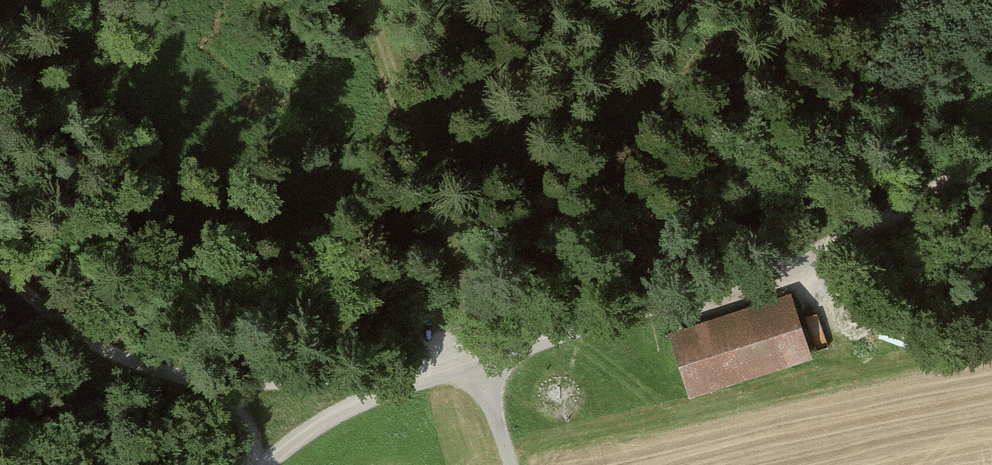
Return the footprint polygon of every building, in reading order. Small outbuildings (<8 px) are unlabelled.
[(674,339),(692,394),(807,357),(789,302),(674,339)]
